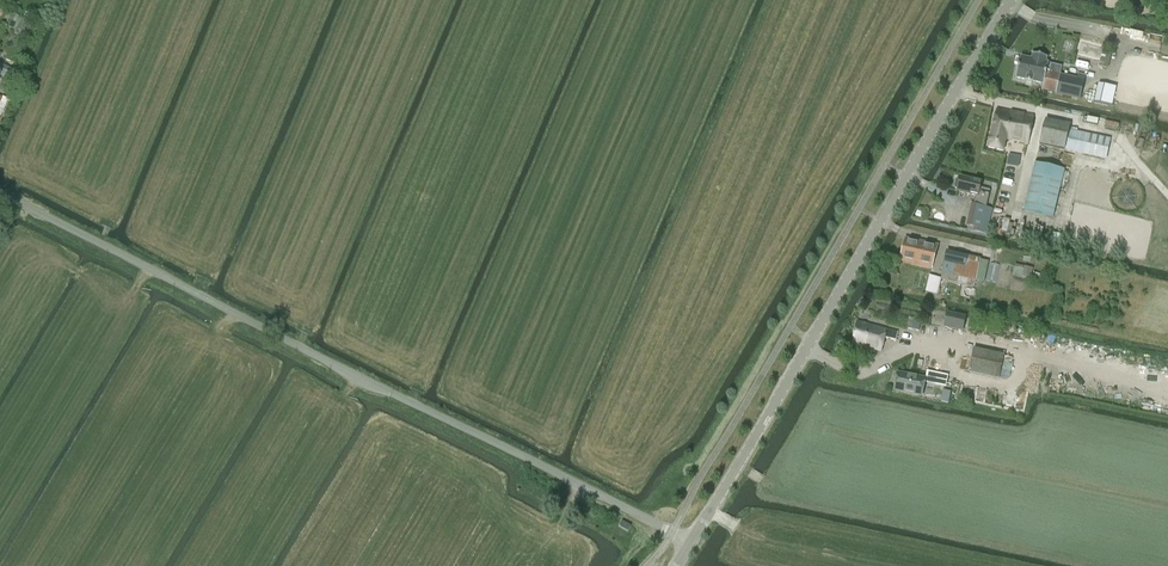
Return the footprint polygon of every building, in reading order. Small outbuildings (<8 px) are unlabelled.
[(1078,44),(1076,53),(1085,55),(1088,46),(1078,44)] [(1088,50),(1085,62),(1095,64),(1098,52),(1088,50)] [(1102,53),(1099,66),(1108,68),(1111,55),(1102,53)] [(1053,73),(1055,65),(1049,64),(1046,63),(1047,58),(1033,54),(1032,60),(1021,57),(1016,78),(1027,81),(1026,82),(1032,83),(1033,82),(1043,84),(1042,90),(1079,99),(1084,81),(1053,73)] [(4,77),(8,67),(0,64),(0,75),(4,77)] [(997,110),(988,148),(1004,151),(1006,140),(1028,144),(1034,116),(1012,112),(997,110)] [(1045,125),(1041,145),(1104,159),(1109,139),(1045,125)] [(1009,154),(1008,165),(1021,165),(1021,155),(1009,154)] [(1061,168),(1037,163),(1028,208),(1052,213),(1061,168)] [(956,180),(955,187),(956,189),(958,189),(957,191),(976,196),(974,205),(972,204),(967,225),(979,228),(978,233),(986,234),(987,230),(991,210),(986,209),(990,191),(980,189),(982,182),(961,177),(960,179),(958,179),(956,180)] [(903,254),(933,262),(937,247),(906,240),(903,254)] [(947,255),(943,273),(977,281),(981,263),(982,261),(982,259),(948,252),(947,255)] [(981,263),(977,281),(984,282),(989,262),(982,261),(981,263)] [(1024,277),(1030,279),(1033,268),(1027,267),(1024,277)] [(940,278),(929,276),(926,293),(937,295),(940,278)] [(963,331),(967,317),(948,312),(945,326),(963,331)] [(898,332),(857,322),(852,344),(881,351),(885,338),(896,341),(898,332)] [(909,322),(907,329),(919,331),(920,324),(909,322)] [(974,349),(970,372),(1000,378),(1005,355),(974,349)] [(946,387),(948,376),(927,371),(926,379),(925,383),(946,387)] [(898,374),(895,390),(922,396),(925,383),(926,379),(898,374)] [(943,395),(941,402),(948,403),(950,396),(943,395)] [(628,531),(631,526),(622,522),(620,527),(628,531)]
